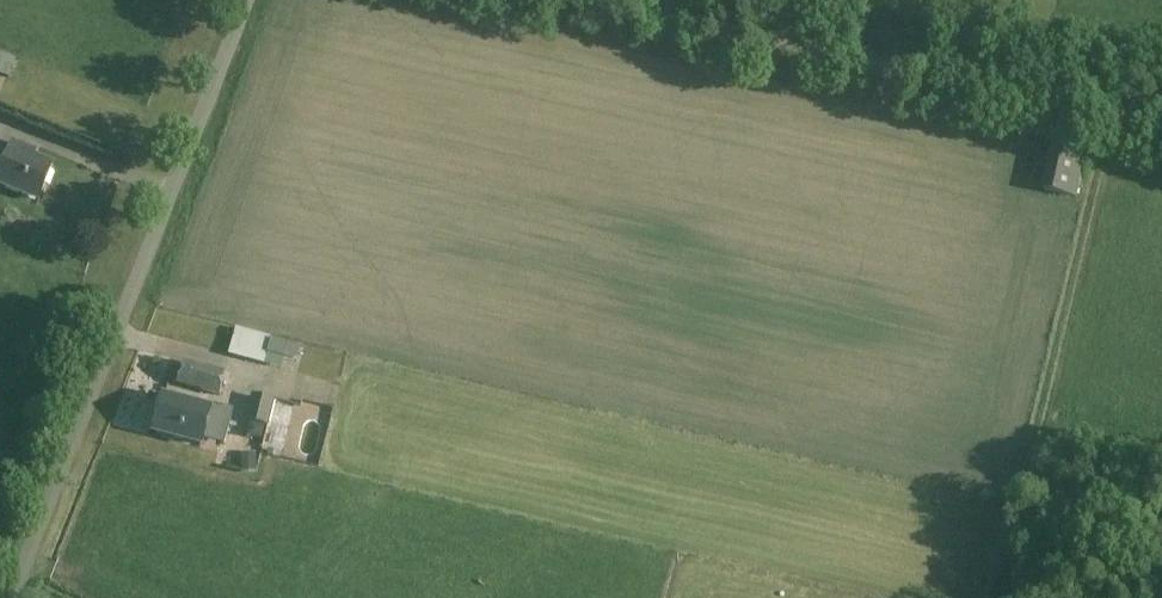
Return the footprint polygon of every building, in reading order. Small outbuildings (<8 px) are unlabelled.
[(1088,146),(1055,139),(1042,189),(1075,197),(1088,146)] [(13,144),(0,177),(0,184),(39,199),(52,166),(26,155),(28,150),(13,144)] [(230,354),(264,363),(271,337),(237,328),(230,354)] [(178,385),(221,396),(227,374),(184,363),(178,385)] [(206,439),(226,444),(235,409),(210,403),(209,407),(164,395),(155,432),(204,445),(206,439)] [(253,397),(248,421),(270,426),(276,402),(253,397)] [(233,438),(234,456),(248,455),(247,438),(233,438)]
